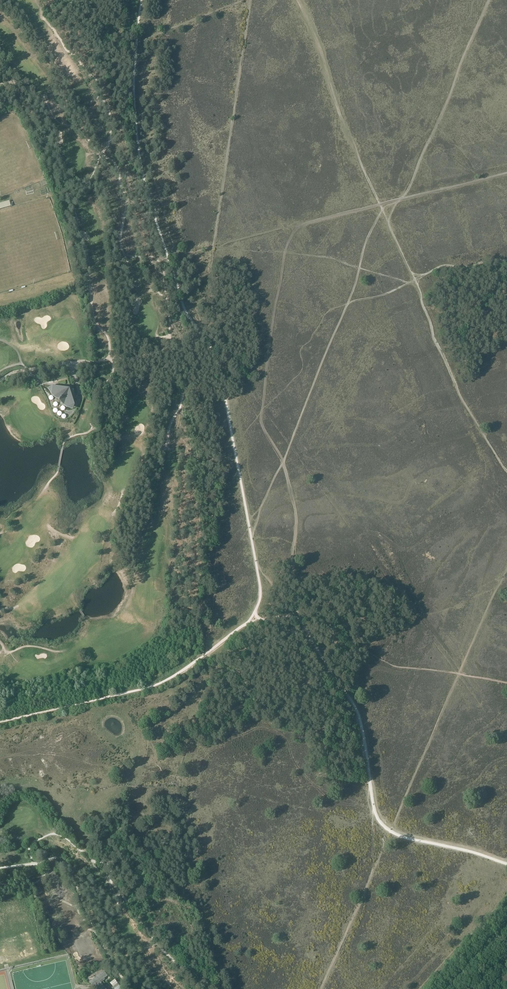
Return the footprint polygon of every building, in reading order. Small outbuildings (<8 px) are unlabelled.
[(11,206),(9,201),(0,203),(0,209),(11,206)] [(65,387),(55,385),(50,388),(53,394),(57,395),(60,398),(58,401),(59,401),(61,399),(65,402),(67,407),(75,405),(71,389),(70,388),(65,387)] [(89,982),(93,987),(95,985),(97,988),(105,988),(103,986),(99,981),(101,980),(102,981),(105,979),(104,978),(107,976),(104,971),(89,982)]
